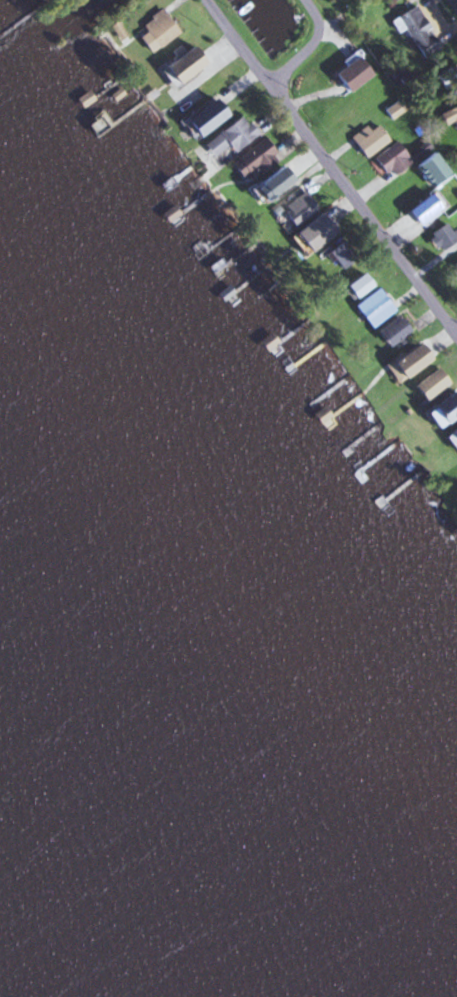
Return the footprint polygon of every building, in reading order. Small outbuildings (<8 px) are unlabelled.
[(419,58),(439,47),(413,3),(387,19),(395,33),(402,29),(419,58)] [(137,22),(142,29),(134,34),(145,52),(176,33),(160,8),(137,22)] [(169,86),(199,63),(185,45),(155,69),(169,86)] [(345,93),(369,72),(353,53),(329,75),(345,93)] [(449,66),(433,75),(441,90),(456,81),(456,80),(449,66)] [(189,138),(221,117),(208,98),(176,119),(189,138)] [(442,125),(449,121),(456,131),(456,99),(435,112),(442,125)] [(224,144),(229,152),(254,134),(240,115),(205,140),(213,152),(224,144)] [(374,124),(366,130),(362,124),(346,136),(361,157),(385,140),(374,124)] [(228,167),(240,178),(251,167),(257,173),(276,154),(258,136),(228,167)] [(403,154),(395,141),(370,157),(380,174),(387,169),(391,174),(410,162),(426,187),(448,174),(432,148),(430,149),(424,140),(403,154)] [(289,179),(276,162),(244,187),(257,204),(289,179)] [(314,207),(300,190),(277,209),(290,226),(314,207)] [(437,207),(426,191),(401,209),(413,225),(437,207)] [(331,231),(317,212),(289,232),(302,251),(331,231)] [(441,219),(425,239),(442,252),(456,233),(456,231),(441,219)] [(456,283),(456,258),(445,265),(456,283)] [(348,299),(369,284),(359,271),(339,285),(348,299)] [(351,305),(368,328),(392,309),(376,287),(351,305)] [(372,328),(381,345),(407,332),(399,315),(372,328)] [(427,359),(415,341),(382,364),(394,381),(427,359)] [(418,400),(445,382),(434,366),(407,384),(418,400)] [(432,429),(456,410),(456,397),(451,388),(419,411),(432,429)] [(454,451),(456,449),(456,420),(440,435),(454,451)]
